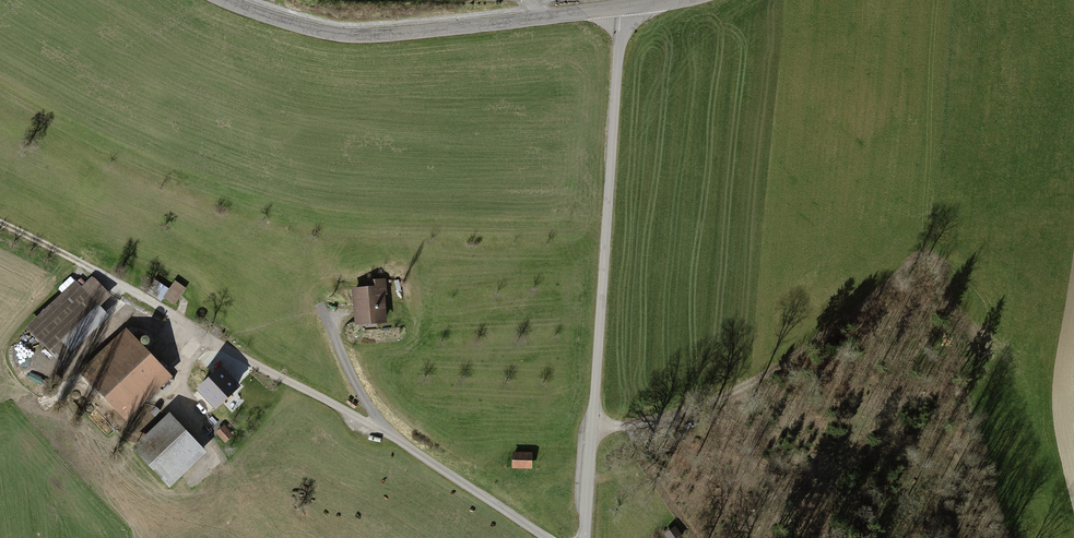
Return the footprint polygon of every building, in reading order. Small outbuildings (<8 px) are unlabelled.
[(366,290),(354,291),(357,318),(374,317),(375,321),(384,320),(382,289),(384,288),(383,280),(366,282),(366,290)] [(174,303),(184,289),(174,283),(165,297),(174,303)] [(78,286),(31,329),(58,358),(105,314),(78,286)] [(164,371),(135,341),(91,382),(124,417),(141,401),(136,397),(164,371)] [(220,369),(200,388),(216,405),(237,386),(220,369)] [(162,390),(174,379),(168,373),(156,384),(162,390)] [(199,451),(166,416),(136,444),(168,479),(199,451)] [(223,439),(229,433),(224,427),(218,433),(223,439)] [(531,454),(514,453),(514,466),(530,466),(531,454)] [(664,534),(666,537),(683,537),(684,537),(676,526),(664,534)]
